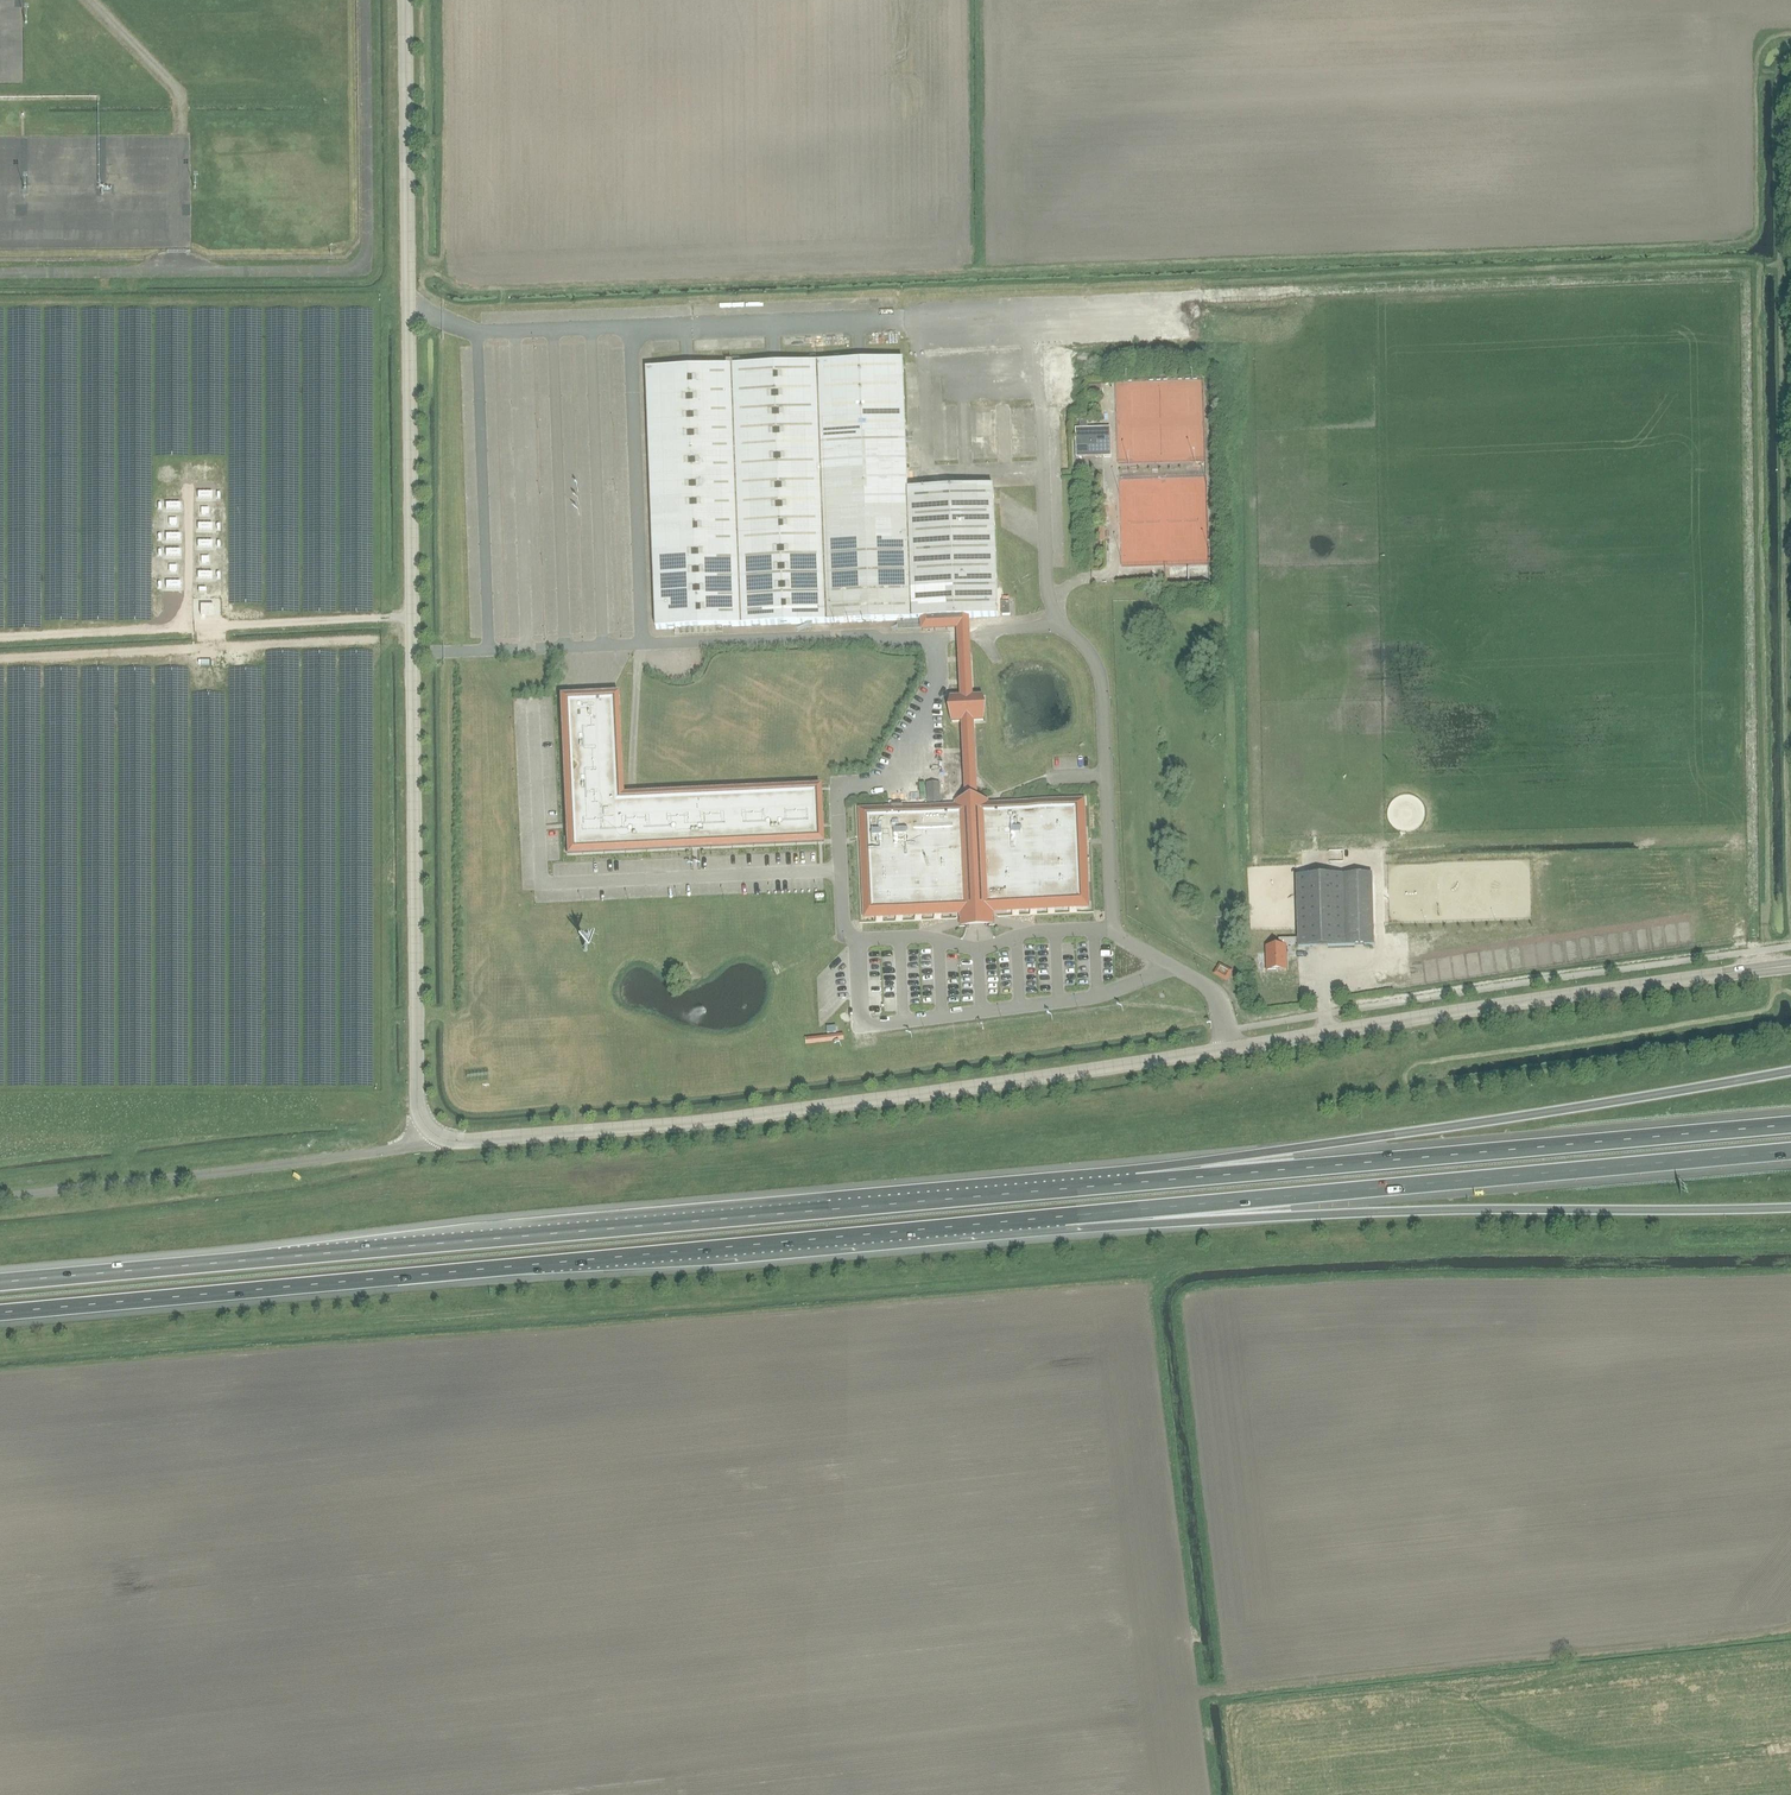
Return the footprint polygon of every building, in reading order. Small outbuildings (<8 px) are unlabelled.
[(748,367),(646,371),(654,582),(656,631),(748,627),(919,619),(919,630),(955,628),(959,697),(947,698),(948,721),(960,721),(964,803),(956,804),(956,806),(865,810),(870,913),(1080,902),(1077,808),(982,811),(982,803),(974,803),(971,722),(983,721),(982,698),(970,699),(967,618),(997,617),(996,582),(992,488),(907,491),(902,361),(748,367)] [(1104,457),(1103,428),(1087,428),(1079,429),(1075,429),(1076,458),(1104,457)] [(1003,615),(1010,615),(1010,602),(1002,603),(1003,615)] [(213,615),(213,606),(200,606),(200,615),(213,615)] [(613,698),(563,701),(571,852),(689,846),(748,843),(817,840),(815,791),(748,794),(687,797),(618,801),(613,698)] [(926,783),(927,803),(941,802),(940,783),(926,783)] [(908,805),(908,791),(908,786),(898,787),(898,790),(888,790),(888,792),(889,800),(896,800),(896,805),(908,805)] [(1298,947),(1374,945),(1372,874),(1296,876),(1297,939),(1279,939),(1279,946),(1266,946),(1266,971),(1286,971),(1286,946),(1298,946),(1298,947)]
